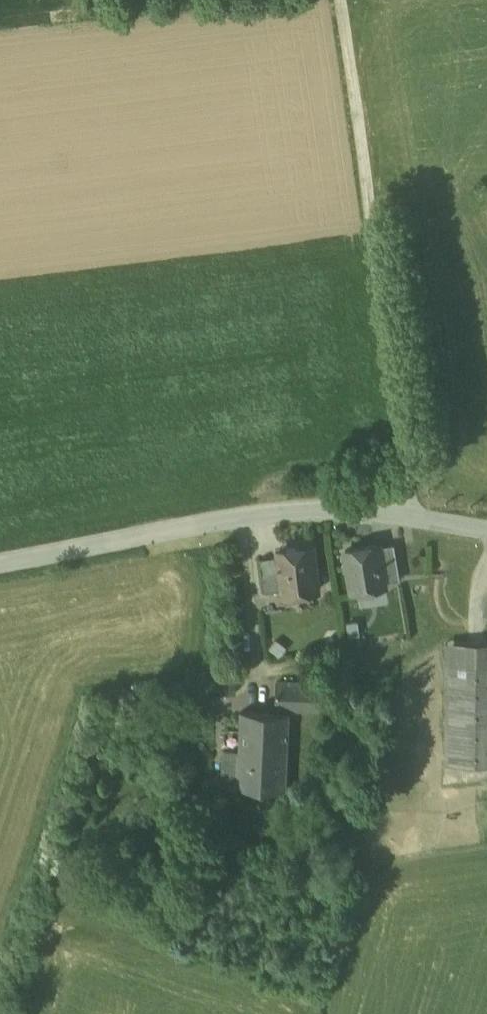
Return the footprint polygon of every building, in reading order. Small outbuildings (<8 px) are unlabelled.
[(394,545),(378,548),(384,583),(400,581),(394,545)] [(378,546),(346,551),(352,593),(385,587),(384,583),(378,548),(378,546)] [(312,548),(279,552),(279,557),(284,591),(284,595),(318,591),(312,548)] [(279,557),(260,560),(264,594),(284,591),(279,557)] [(360,597),(363,608),(383,601),(380,590),(360,597)] [(446,644),(446,665),(486,665),(486,644),(446,644)] [(446,665),(445,767),(486,768),(486,665),(446,665)] [(316,680),(277,678),(275,711),(314,712),(316,680)] [(289,715),(241,713),(239,751),(238,785),(286,784),(289,715)] [(239,751),(226,751),(224,785),(238,785),(239,751)]
